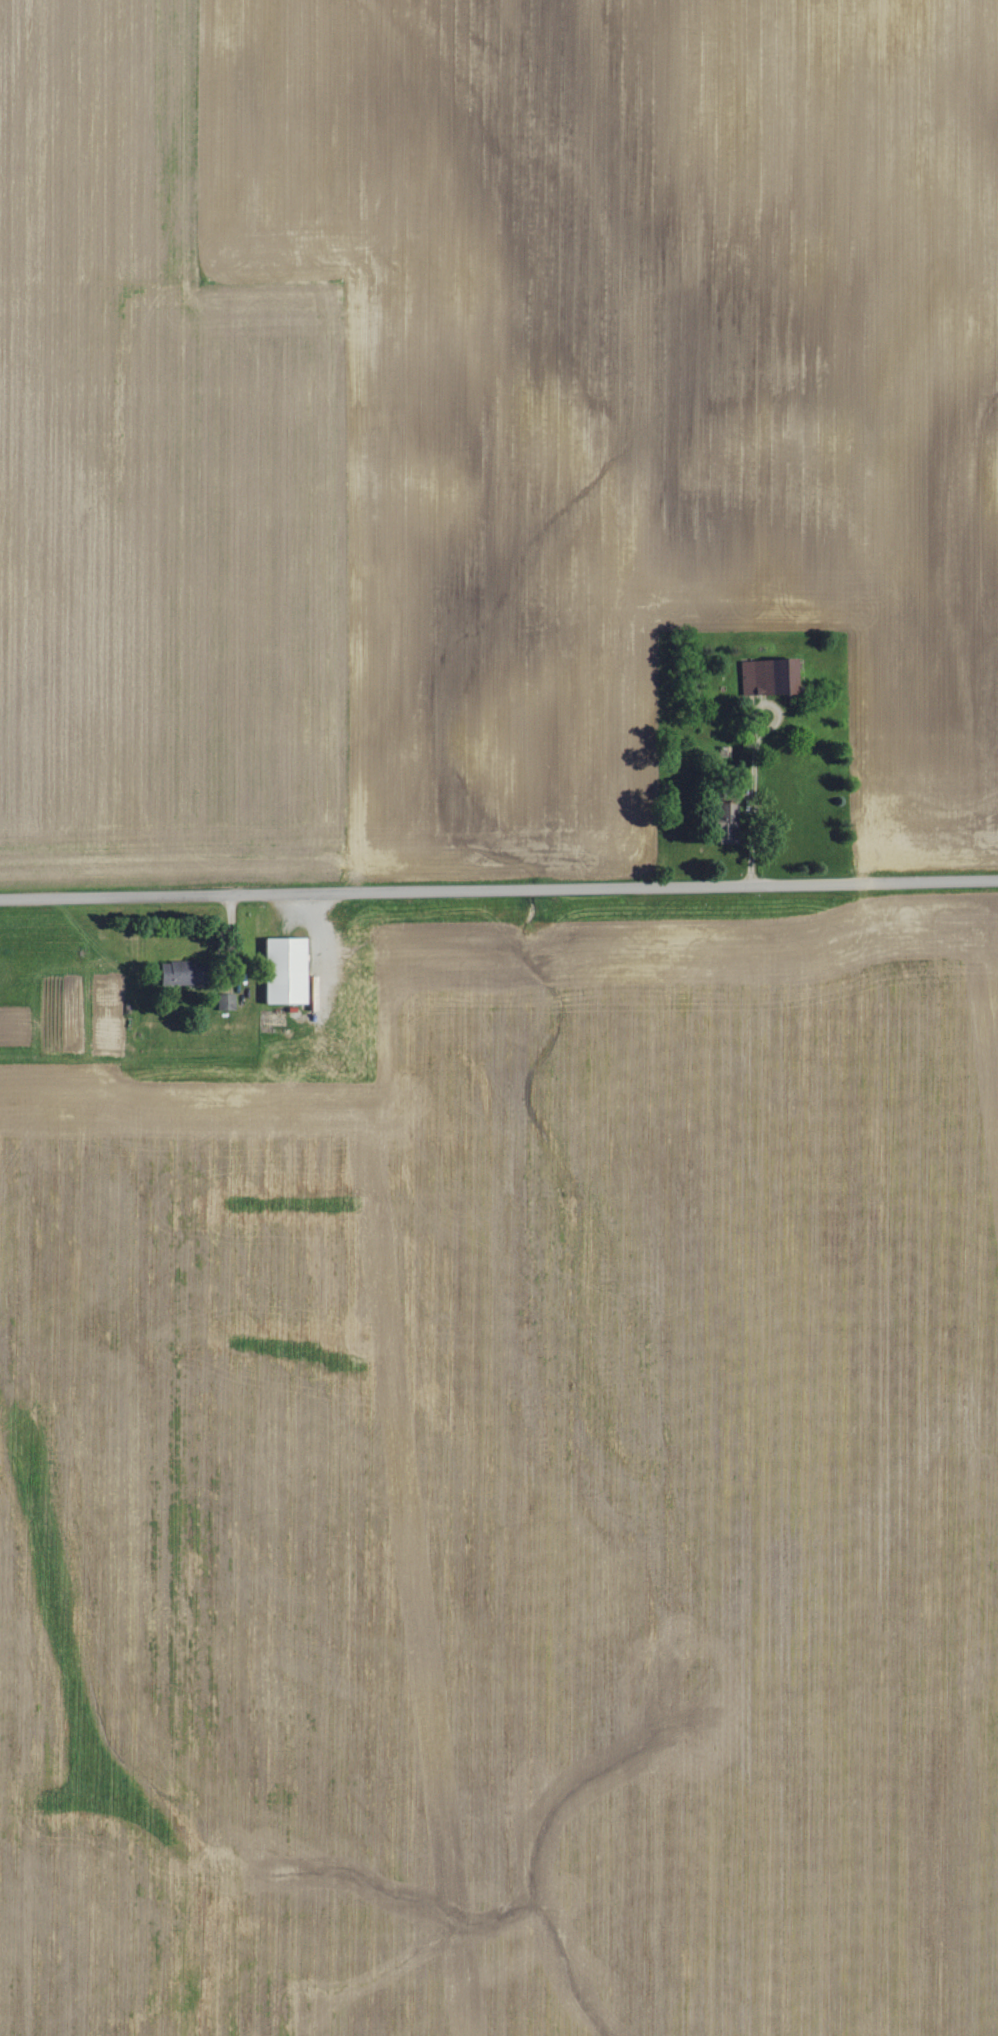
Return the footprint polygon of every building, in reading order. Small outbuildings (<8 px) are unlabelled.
[(311,938),(268,938),(269,1004),(312,1004),(311,938)] [(191,962),(166,963),(166,977),(176,976),(176,972),(185,972),(185,979),(191,979),(191,962)]
